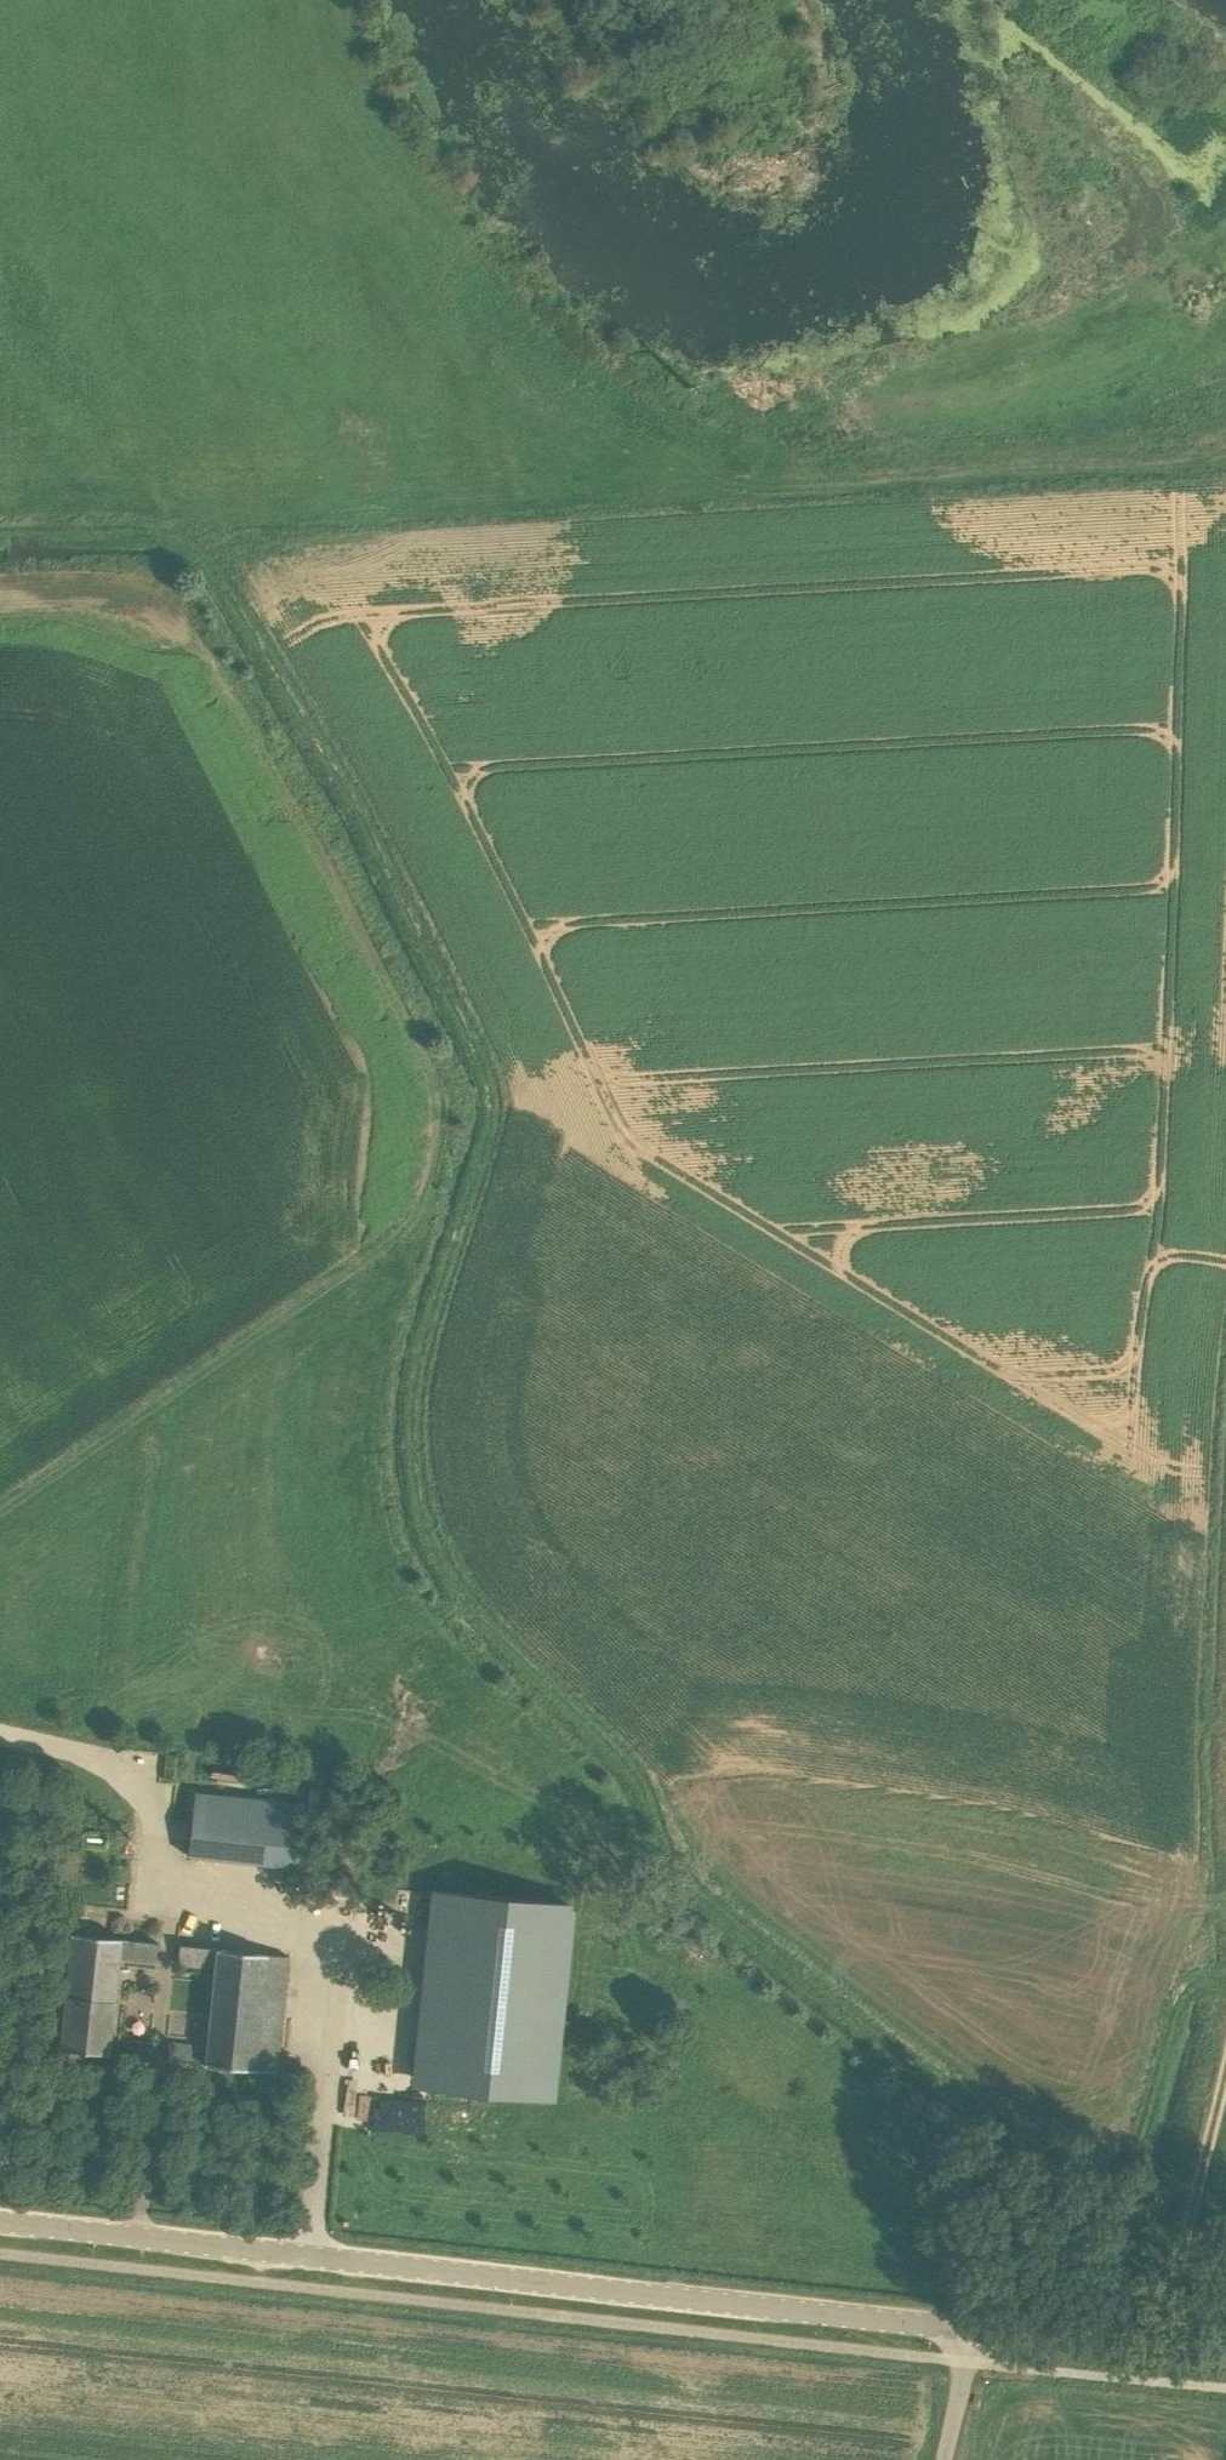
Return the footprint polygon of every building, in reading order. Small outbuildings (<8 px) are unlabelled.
[(307,1801),(198,1790),(191,1854),(300,1866),(307,1801)] [(567,1907),(445,1894),(424,2089),(546,2103),(567,1907)] [(222,1923),(183,1920),(179,1965),(217,1968),(207,2065),(278,2072),(282,2043),(290,1956),(219,1949),(222,1923)] [(159,1942),(74,1933),(65,2020),(62,2049),(110,2054),(120,1958),(157,1962),(159,1942)]
